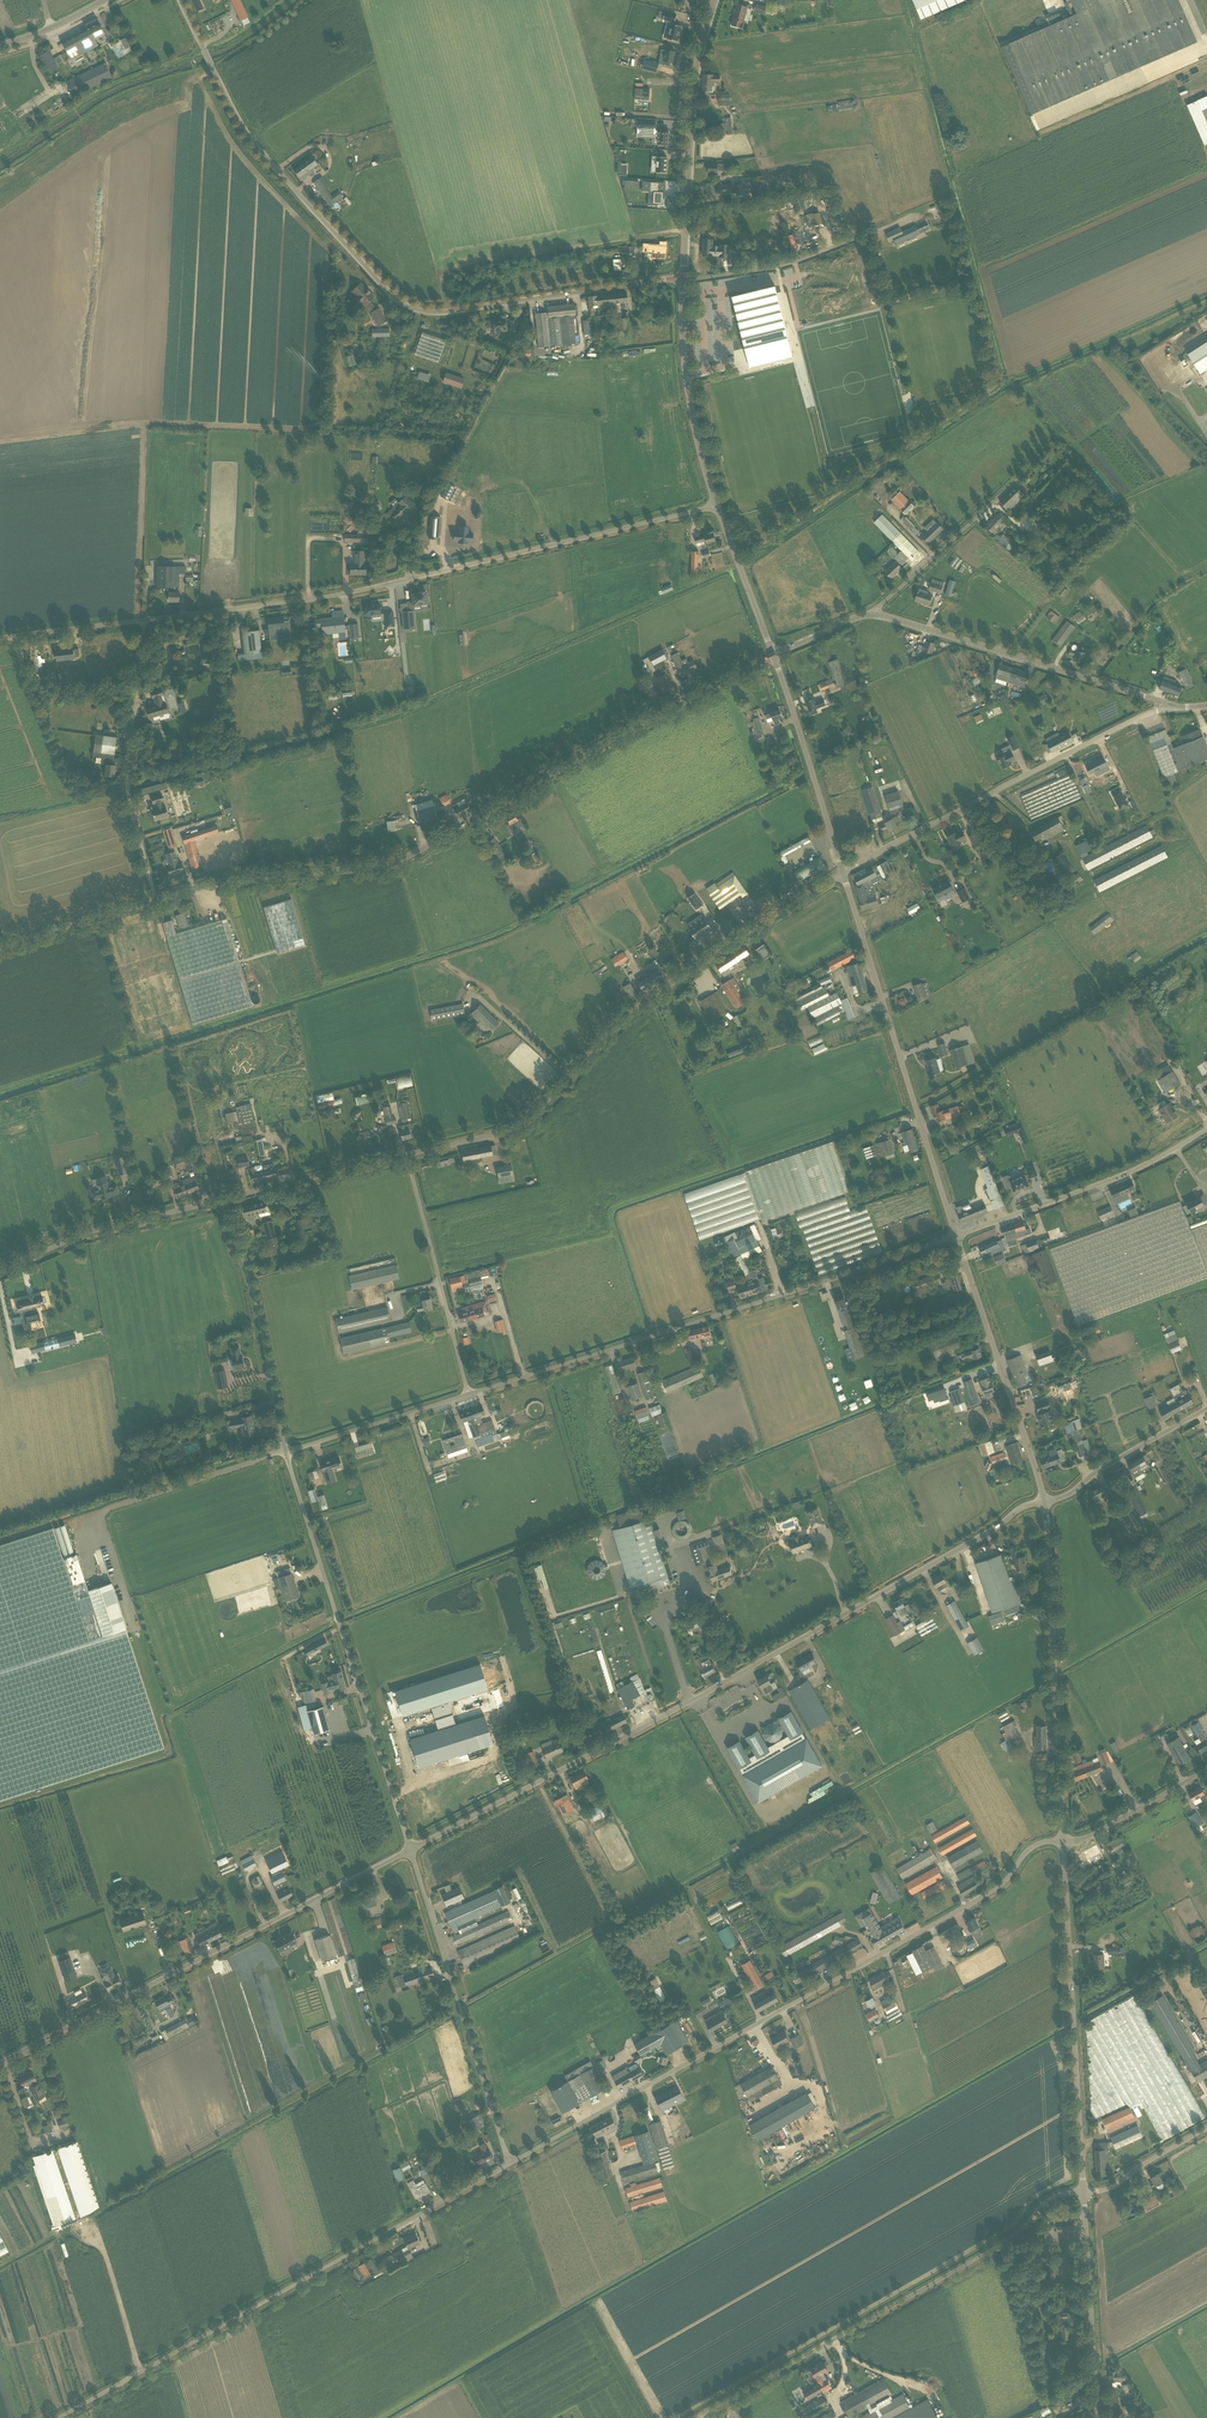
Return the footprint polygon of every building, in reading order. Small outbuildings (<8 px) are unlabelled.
[(240,0),(231,0),(241,21),(248,18),(240,0)] [(1197,42),(1179,0),(1071,0),(1077,14),(1002,47),(1031,114),(1197,42)] [(756,4),(754,11),(766,15),(766,13),(771,14),(770,16),(775,18),(775,16),(780,17),(781,12),(768,9),(769,7),(756,4)] [(742,28),(748,8),(738,5),(732,25),(742,28)] [(1064,19),(1061,13),(1049,18),(1052,25),(1064,19)] [(671,40),(681,42),(685,27),(677,25),(677,23),(678,23),(680,17),(668,14),(666,20),(672,22),(671,27),(674,28),(671,40)] [(98,37),(101,35),(105,33),(99,23),(77,35),(86,52),(98,46),(94,39),(98,37)] [(71,60),(86,52),(77,35),(62,44),(71,60)] [(121,41),(125,50),(130,47),(125,38),(121,41)] [(670,60),(673,61),(676,50),(667,48),(664,58),(661,57),(660,61),(669,64),(670,60)] [(41,55),(50,72),(58,67),(49,50),(41,55)] [(643,69),(657,73),(659,64),(645,60),(643,69)] [(105,63),(66,81),(74,96),(113,78),(105,63)] [(713,75),(703,75),(702,91),(703,91),(703,95),(709,95),(710,93),(713,93),(714,86),(713,86),(713,75)] [(720,105),(728,105),(728,94),(718,94),(718,101),(720,101),(720,105)] [(839,112),(852,110),(851,100),(838,102),(839,112)] [(1202,110),(1198,101),(1187,105),(1204,145),(1206,144),(1206,122),(1202,110)] [(669,130),(657,129),(657,122),(638,121),(637,128),(644,128),(643,136),(657,137),(657,145),(657,146),(668,146),(669,130)] [(294,170),(301,181),(314,172),(311,169),(318,165),(312,157),(294,170)] [(657,173),(667,173),(668,157),(658,157),(653,157),(653,162),(658,163),(657,173)] [(718,164),(709,164),(708,172),(712,173),(712,174),(717,175),(717,170),(728,171),(728,164),(718,163),(718,164)] [(320,193),(324,190),(317,180),(313,183),(320,193)] [(660,183),(643,182),(644,182),(643,192),(654,192),(653,205),(658,206),(658,204),(663,205),(664,192),(659,192),(660,183)] [(735,184),(737,196),(745,195),(743,183),(735,184)] [(718,196),(733,194),(731,184),(716,186),(718,196)] [(808,195),(798,198),(799,200),(796,200),(799,211),(807,209),(805,202),(811,200),(810,195),(809,192),(807,192),(808,195)] [(806,215),(809,225),(814,224),(817,223),(822,222),(820,212),(813,214),(813,213),(806,215)] [(916,227),(916,226),(902,232),(900,228),(886,234),(890,243),(894,241),(894,242),(893,243),(894,246),(920,234),(919,233),(925,230),(930,228),(927,222),(916,227)] [(713,240),(704,240),(703,256),(712,256),(712,255),(720,255),(720,257),(729,257),(729,246),(720,245),(720,249),(712,248),(713,240)] [(666,259),(667,246),(657,245),(657,246),(653,246),(653,253),(645,252),(644,264),(652,265),(652,258),(666,259)] [(614,274),(621,274),(621,270),(621,259),(613,260),(614,274)] [(352,292),(358,298),(357,299),(360,303),(359,303),(368,312),(374,306),(370,302),(374,297),(370,293),(370,292),(367,289),(367,290),(360,283),(352,292)] [(793,358),(790,347),(790,346),(786,348),(785,345),(787,344),(787,343),(789,343),(788,339),(776,287),(733,298),(750,368),(750,364),(791,354),(792,358),(793,358)] [(626,293),(600,295),(602,309),(617,307),(616,303),(622,303),(622,308),(627,307),(627,303),(626,293)] [(603,315),(602,309),(600,295),(596,296),(588,297),(589,306),(597,305),(598,316),(603,316),(603,315)] [(704,297),(704,305),(710,305),(710,309),(713,309),(713,305),(714,305),(714,297),(704,297)] [(548,313),(548,319),(576,316),(575,304),(547,307),(548,313)] [(822,304),(814,307),(816,313),(824,311),(822,304)] [(378,309),(374,311),(371,313),(378,326),(386,321),(379,308),(378,308),(378,309)] [(548,319),(548,313),(535,314),(538,347),(551,346),(548,319)] [(576,316),(548,319),(551,346),(579,343),(576,316)] [(365,327),(371,323),(368,317),(361,320),(365,327)] [(501,320),(493,322),(494,332),(502,330),(502,332),(507,331),(505,318),(500,319),(501,320)] [(618,321),(619,331),(629,330),(628,318),(618,319),(618,321)] [(588,338),(588,337),(587,334),(592,334),(593,334),(592,320),(582,321),(582,323),(583,331),(580,332),(580,336),(583,336),(583,335),(584,335),(584,338),(588,338)] [(372,330),(372,337),(378,337),(390,337),(389,328),(378,328),(378,331),(375,331),(375,329),(372,330)] [(439,362),(446,339),(422,332),(416,355),(439,362)] [(1187,354),(1206,384),(1206,341),(1187,354)] [(520,348),(519,355),(531,356),(531,349),(520,348)] [(355,354),(347,355),(349,366),(357,365),(355,354)] [(426,374),(418,373),(417,380),(425,381),(426,374)] [(443,382),(461,388),(463,380),(446,374),(443,382)] [(442,497),(448,500),(452,491),(455,487),(448,484),(442,497)] [(1022,494),(1016,487),(1000,502),(1008,511),(1017,503),(1016,502),(1018,500),(1016,499),(1022,494)] [(915,500),(912,503),(900,491),(892,499),(905,513),(914,505),(916,502),(915,500)] [(396,520),(397,521),(407,512),(414,505),(406,496),(388,512),(386,514),(391,520),(394,523),(396,520)] [(383,504),(379,497),(370,503),(374,509),(383,504)] [(245,507),(245,515),(253,516),(253,508),(245,507)] [(1020,519),(1028,512),(1024,508),(1016,515),(1020,519)] [(466,523),(466,510),(455,509),(455,514),(446,514),(446,523),(466,523)] [(874,521),(911,560),(919,552),(883,513),(874,521)] [(1006,518),(1005,517),(1000,513),(989,524),(990,525),(987,528),(992,532),(991,532),(994,535),(997,531),(998,532),(1000,529),(1004,524),(1002,522),(1006,518)] [(431,516),(429,538),(438,539),(440,517),(431,516)] [(915,527),(903,517),(902,520),(912,530),(915,527)] [(929,543),(943,529),(937,522),(936,522),(933,519),(925,527),(928,531),(922,536),(929,543)] [(1012,530),(1019,535),(1018,536),(1021,538),(1025,533),(1022,531),(1008,519),(1006,522),(1013,529),(1012,530)] [(367,534),(367,530),(358,530),(358,534),(345,533),(345,541),(351,541),(368,542),(368,534),(367,534)] [(455,533),(450,532),(449,540),(453,541),(453,543),(461,545),(461,543),(466,544),(468,536),(463,535),(463,533),(456,531),(455,533)] [(707,544),(716,541),(714,536),(713,533),(704,536),(695,539),(696,544),(706,541),(707,544)] [(1015,544),(1006,536),(1004,534),(1001,537),(997,534),(995,537),(1005,545),(1010,550),(1015,544)] [(893,558),(899,553),(892,546),(887,551),(893,558)] [(692,573),(698,573),(699,552),(692,551),(692,552),(688,552),(688,556),(692,556),(692,573)] [(884,572),(891,579),(902,568),(896,561),(884,572)] [(351,564),(351,568),(350,574),(366,574),(366,562),(360,562),(360,564),(351,564)] [(186,573),(186,566),(157,566),(156,587),(169,587),(169,601),(179,601),(179,574),(186,573)] [(931,582),(929,590),(941,593),(944,582),(933,578),(933,579),(928,578),(927,581),(931,582)] [(944,594),(950,596),(954,581),(949,579),(944,594)] [(673,590),(671,585),(661,589),(663,594),(673,590)] [(1062,587),(1058,594),(1064,597),(1068,591),(1062,587)] [(929,604),(931,599),(932,594),(918,590),(915,601),(921,602),(929,604)] [(427,598),(426,592),(426,591),(419,592),(419,593),(412,594),(413,601),(413,602),(408,602),(408,608),(421,607),(421,605),(426,605),(428,604),(427,603),(429,602),(429,597),(427,598)] [(1093,614),(1095,616),(1103,609),(1096,600),(1091,604),(1097,611),(1093,614)] [(372,604),(365,604),(367,616),(372,616),(372,615),(381,614),(380,603),(372,604)] [(1055,622),(1060,616),(1051,610),(1047,616),(1055,622)] [(346,639),(346,630),(345,626),(344,626),(343,611),(332,612),(332,618),(314,620),(315,627),(322,627),(323,634),(339,632),(340,639),(346,639)] [(393,611),(383,612),(385,626),(394,625),(393,611)] [(402,612),(404,629),(416,628),(414,611),(402,612)] [(1080,611),(1074,615),(1078,621),(1085,616),(1080,611)] [(269,634),(274,633),(289,632),(290,637),(289,621),(284,622),(283,617),(268,619),(269,634)] [(1060,646),(1075,626),(1067,621),(1053,640),(1060,646)] [(345,626),(346,630),(349,630),(350,639),(351,643),(359,642),(358,638),(360,638),(358,624),(349,625),(345,626)] [(258,652),(261,652),(259,630),(242,632),(244,654),(245,654),(245,658),(259,656),(258,652)] [(931,654),(935,643),(927,641),(925,647),(923,646),(921,651),(931,654)] [(914,651),(914,650),(911,644),(909,645),(908,643),(905,645),(906,647),(909,653),(914,651)] [(1074,661),(1082,663),(1085,656),(1088,657),(1090,650),(1082,647),(1081,651),(1078,650),(1077,651),(1070,649),(1069,654),(1076,656),(1074,661)] [(68,649),(54,649),(54,660),(68,660),(68,649)] [(668,658),(663,649),(643,660),(645,664),(642,666),(647,674),(656,670),(666,664),(664,661),(663,661),(668,658)] [(671,656),(682,677),(698,668),(693,661),(689,663),(686,659),(682,661),(678,653),(671,656)] [(837,659),(828,662),(838,687),(847,684),(837,659)] [(212,665),(212,672),(220,672),(219,664),(212,665)] [(1009,679),(1012,668),(1000,664),(995,678),(1007,681),(1008,679),(1009,679)] [(972,680),(981,674),(977,668),(968,674),(972,680)] [(1023,687),(1028,673),(1012,668),(1009,679),(1008,679),(1007,681),(1023,687)] [(1187,690),(1194,686),(1185,669),(1177,673),(1187,690)] [(1164,676),(1159,689),(1178,696),(1182,687),(1175,684),(1176,680),(1164,676)] [(819,684),(821,690),(835,685),(832,679),(819,684)] [(407,686),(407,696),(415,696),(415,686),(407,686)] [(156,706),(146,709),(149,718),(153,717),(154,721),(160,719),(159,715),(169,712),(166,702),(165,702),(161,689),(150,692),(152,699),(153,699),(156,706)] [(1036,707),(1038,707),(1050,701),(1046,693),(1032,699),(1036,707)] [(817,713),(815,709),(826,705),(824,699),(817,702),(815,698),(806,702),(809,711),(810,711),(811,715),(817,713)] [(775,725),(780,723),(779,719),(782,717),(780,709),(766,715),(767,719),(772,717),(775,725)] [(984,721),(981,714),(974,717),(977,724),(984,721)] [(764,733),(758,717),(754,719),(755,721),(752,722),(757,735),(764,733)] [(1170,750),(1173,748),(1165,729),(1147,737),(1163,777),(1164,777),(1174,773),(1179,771),(1170,750)] [(1181,737),(1184,744),(1203,736),(1200,729),(1181,737)] [(1052,752),(1060,747),(1073,741),(1069,733),(1060,737),(1048,743),(1045,745),(1049,753),(1051,752),(1052,752)] [(96,735),(93,751),(115,754),(117,737),(96,735)] [(1007,739),(1013,751),(1020,747),(1013,735),(1007,739)] [(1184,744),(1173,748),(1170,750),(1179,771),(1195,765),(1194,763),(1206,758),(1206,747),(1203,736),(1184,744)] [(170,753),(178,750),(176,743),(168,745),(170,753)] [(102,764),(107,764),(105,775),(114,776),(116,765),(113,765),(115,754),(93,751),(93,756),(103,757),(102,764)] [(1003,756),(997,759),(999,764),(1000,764),(1003,768),(1004,768),(1005,768),(1007,767),(1007,766),(1008,766),(1008,764),(1016,760),(1011,751),(1002,755),(1003,756)] [(1102,773),(1109,770),(1103,757),(1085,766),(1089,775),(1100,769),(1102,773)] [(1057,772),(1060,777),(1066,773),(1064,769),(1057,772)] [(1021,794),(1031,819),(1081,798),(1070,773),(1021,794)] [(1174,773),(1164,777),(1169,788),(1178,784),(1174,773)] [(203,776),(195,778),(197,785),(205,783),(203,776)] [(159,790),(157,784),(148,787),(150,793),(159,790)] [(1092,791),(1088,784),(1083,787),(1082,787),(1086,794),(1092,791)] [(882,816),(873,786),(863,790),(872,819),(882,816)] [(904,809),(898,790),(885,795),(892,818),(892,819),(895,824),(901,821),(898,812),(904,809)] [(1128,805),(1122,793),(1114,797),(1121,809),(1128,805)] [(162,794),(151,797),(153,804),(155,803),(157,809),(152,810),(155,820),(161,818),(161,819),(169,817),(165,807),(164,807),(162,801),(164,800),(162,794)] [(444,806),(451,802),(447,794),(439,798),(444,806)] [(420,823),(437,818),(432,799),(414,804),(420,823)] [(452,807),(458,817),(470,810),(466,803),(459,807),(457,804),(452,807)] [(225,804),(225,812),(233,812),(232,804),(225,804)] [(517,820),(514,813),(506,818),(509,824),(507,825),(511,832),(523,825),(519,818),(517,820)] [(1035,841),(1045,835),(1047,839),(1049,838),(1064,829),(1058,817),(1058,818),(1057,817),(1031,832),(1035,841)] [(890,832),(897,828),(895,824),(892,819),(885,822),(886,824),(879,827),(881,831),(888,828),(890,832)] [(1082,857),(1088,869),(1153,837),(1147,825),(1082,857)] [(202,866),(200,860),(194,840),(210,835),(207,827),(182,836),(184,842),(186,849),(192,869),(202,866)] [(163,831),(168,849),(177,846),(171,828),(163,831)] [(961,843),(961,842),(966,839),(962,831),(956,833),(956,832),(947,837),(950,843),(949,843),(951,848),(961,843)] [(981,843),(976,832),(969,836),(974,847),(981,843)] [(805,844),(812,841),(810,836),(779,852),(784,863),(789,861),(786,854),(805,844)] [(504,855),(495,837),(485,842),(494,860),(504,855)] [(1081,855),(1092,849),(1087,839),(1076,845),(1081,855)] [(1094,880),(1100,891),(1168,856),(1162,845),(1094,880)] [(170,875),(184,871),(181,861),(178,862),(175,852),(173,852),(172,849),(167,850),(168,854),(166,854),(170,866),(167,867),(170,875)] [(1062,853),(1054,858),(1067,876),(1075,870),(1062,853)] [(820,856),(819,857),(794,872),(800,882),(826,866),(820,856)] [(877,891),(873,884),(873,883),(889,875),(888,872),(893,870),(892,869),(894,868),(890,859),(854,878),(858,885),(855,885),(860,901),(862,909),(878,905),(877,899),(880,898),(878,891),(877,891)] [(1061,885),(1067,892),(1083,880),(1078,873),(1061,885)] [(730,879),(718,887),(715,883),(706,889),(709,894),(720,909),(740,895),(742,898),(743,897),(748,893),(735,875),(730,879)] [(932,888),(939,901),(956,893),(949,879),(932,888)] [(957,892),(962,902),(970,898),(965,887),(957,892)] [(695,908),(702,904),(694,892),(687,897),(695,908)] [(890,901),(888,895),(880,898),(882,904),(890,901)] [(277,953),(305,945),(291,899),(263,907),(277,953)] [(910,915),(921,909),(916,901),(908,905),(910,907),(907,909),(910,915)] [(179,928),(188,926),(185,913),(176,916),(179,928)] [(193,1024),(253,1006),(227,918),(176,934),(172,920),(162,923),(193,1024)] [(706,919),(705,919),(690,930),(696,939),(712,928),(706,919)] [(765,940),(756,946),(764,957),(773,951),(765,940)] [(750,954),(744,945),(716,964),(724,976),(745,962),(743,959),(750,954)] [(829,972),(858,956),(855,948),(828,963),(828,964),(826,965),(829,972)] [(1132,964),(1141,957),(1137,950),(1127,957),(1132,964)] [(628,959),(624,951),(612,958),(616,966),(628,959)] [(859,992),(868,990),(860,963),(847,966),(853,987),(856,986),(859,992)] [(643,990),(662,978),(657,970),(651,974),(648,970),(636,979),(643,990)] [(820,980),(822,985),(832,981),(830,976),(820,980)] [(745,1002),(738,991),(741,989),(737,982),(734,977),(731,979),(722,985),(736,1007),(738,1011),(744,1008),(742,1004),(745,1002)] [(630,998),(638,994),(632,982),(623,986),(630,998)] [(925,992),(922,983),(913,985),(918,999),(929,996),(928,991),(925,992)] [(716,992),(701,1001),(705,1008),(706,1007),(710,1014),(709,1015),(713,1021),(728,1012),(716,992)] [(808,1006),(814,1017),(813,1018),(815,1022),(817,1025),(845,1012),(848,1019),(855,1017),(847,998),(841,1000),(837,992),(808,1006)] [(488,1027),(492,1030),(499,1023),(480,1004),(470,1014),(479,1022),(482,1020),(488,1027)] [(432,1021),(456,1016),(454,1005),(430,1010),(432,1021)] [(742,1025),(737,1015),(733,1017),(738,1027),(742,1025)] [(718,1032),(720,1036),(732,1031),(730,1027),(718,1032)] [(811,1046),(824,1040),(820,1034),(808,1040),(811,1046)] [(1196,1045),(1201,1053),(1206,1050),(1206,1051),(1206,1040),(1206,1039),(1196,1045)] [(813,1048),(815,1054),(829,1048),(826,1042),(813,1048)] [(938,1045),(941,1056),(948,1054),(945,1043),(938,1045)] [(970,1043),(951,1049),(957,1068),(975,1062),(970,1043)] [(744,1052),(742,1048),(728,1054),(729,1057),(744,1052)] [(931,1076),(937,1074),(941,1072),(936,1058),(926,1061),(931,1076)] [(1165,1092),(1180,1082),(1173,1071),(1172,1071),(1167,1064),(1154,1073),(1159,1079),(1157,1080),(1165,1092)] [(333,1092),(316,1096),(319,1108),(342,1103),(341,1098),(335,1100),(333,1092)] [(355,1096),(356,1104),(370,1103),(369,1095),(355,1096)] [(407,1119),(411,1118),(408,1101),(405,1102),(399,1103),(402,1120),(407,1119)] [(1163,1115),(1167,1122),(1178,1116),(1170,1103),(1163,1107),(1160,1102),(1151,1108),(1154,1113),(1159,1110),(1163,1116),(1163,1115)] [(256,1126),(251,1104),(235,1107),(238,1121),(239,1121),(238,1122),(240,1130),(256,1126)] [(940,1110),(939,1104),(930,1106),(933,1116),(935,1116),(937,1121),(961,1114),(958,1105),(940,1110)] [(962,1114),(964,1120),(971,1118),(971,1117),(970,1114),(969,1110),(961,1112),(962,1114)] [(385,1119),(386,1120),(387,1125),(396,1123),(395,1117),(393,1117),(385,1119)] [(400,1131),(402,1140),(411,1138),(409,1129),(411,1129),(410,1124),(400,1126),(401,1131),(400,1131)] [(1024,1129),(1022,1125),(1006,1131),(1007,1136),(1024,1129)] [(919,1149),(912,1129),(902,1133),(905,1142),(902,1143),(902,1146),(908,1144),(910,1152),(919,1149)] [(363,1139),(364,1139),(373,1137),(372,1133),(369,1134),(368,1131),(362,1132),(361,1132),(363,1139)] [(881,1156),(885,1155),(895,1152),(891,1139),(877,1143),(881,1156)] [(760,1216),(761,1218),(762,1220),(762,1222),(851,1191),(834,1141),(745,1172),(745,1173),(760,1216)] [(266,1157),(263,1145),(257,1146),(258,1150),(260,1158),(266,1157)] [(495,1145),(491,1146),(461,1151),(463,1161),(471,1160),(472,1165),(477,1164),(476,1159),(497,1155),(495,1145)] [(248,1155),(237,1158),(240,1167),(250,1165),(248,1155)] [(124,1156),(116,1158),(119,1175),(128,1173),(124,1156)] [(184,1157),(173,1161),(176,1168),(187,1164),(184,1157)] [(266,1165),(262,1166),(265,1180),(277,1177),(274,1163),(266,1165)] [(496,1167),(498,1177),(513,1175),(511,1164),(496,1167)] [(253,1182),(265,1180),(262,1166),(261,1165),(255,1166),(255,1167),(250,1168),(253,1182)] [(1004,1205),(996,1184),(989,1166),(981,1169),(983,1174),(982,1175),(988,1188),(986,1188),(994,1209),(1004,1205)] [(1036,1171),(1028,1174),(1030,1181),(1027,1182),(1027,1181),(1017,1185),(1016,1181),(1011,1183),(1010,1181),(1005,1183),(1009,1194),(1014,1192),(1016,1198),(1031,1192),(1029,1184),(1031,1183),(1032,1184),(1040,1181),(1036,1171)] [(760,1216),(745,1173),(742,1174),(684,1195),(700,1240),(759,1219),(761,1218),(760,1216)] [(152,1177),(155,1185),(163,1182),(159,1174),(152,1177)] [(183,1181),(188,1194),(199,1189),(194,1177),(183,1181)] [(188,1194),(183,1181),(179,1182),(181,1187),(174,1189),(177,1198),(188,1194)] [(1132,1181),(1113,1189),(1110,1190),(1116,1203),(1129,1197),(1127,1193),(1135,1190),(1132,1181)] [(114,1194),(113,1188),(113,1187),(108,1187),(107,1183),(98,1185),(99,1190),(95,1191),(97,1198),(101,1197),(102,1199),(111,1197),(110,1195),(114,1194)] [(1187,1205),(1191,1212),(1197,1208),(1199,1212),(1206,1207),(1206,1201),(1203,1194),(1199,1196),(1200,1198),(1187,1205)] [(818,1275),(882,1253),(866,1206),(850,1211),(845,1197),(795,1214),(800,1228),(802,1227),(818,1275)] [(240,1220),(241,1222),(260,1217),(259,1214),(267,1212),(264,1201),(237,1208),(238,1210),(234,1211),(236,1221),(240,1220)] [(1190,1230),(1180,1201),(1050,1249),(1078,1325),(1206,1277),(1206,1224),(1190,1230)] [(959,1213),(958,1214),(961,1222),(970,1219),(970,1218),(972,1218),(988,1212),(984,1203),(981,1205),(980,1204),(972,1207),(970,1203),(962,1206),(962,1207),(960,1206),(956,1207),(959,1213)] [(1136,1203),(1129,1206),(1132,1214),(1139,1212),(1139,1211),(1138,1212),(1137,1210),(1139,1210),(1136,1203)] [(1114,1214),(1113,1211),(1111,1206),(1103,1209),(1097,1212),(1101,1220),(1114,1214)] [(306,1227),(305,1219),(298,1220),(299,1227),(306,1227)] [(268,1238),(266,1239),(271,1254),(282,1251),(277,1236),(272,1220),(263,1223),(268,1238)] [(1026,1230),(1023,1221),(1014,1224),(1017,1232),(1015,1233),(1016,1237),(1021,1236),(1027,1234),(1026,1230)] [(1016,1237),(1015,1233),(1017,1232),(1014,1224),(1002,1227),(1006,1240),(1016,1237)] [(779,1237),(784,1236),(782,1233),(778,1234),(777,1233),(778,1233),(777,1231),(776,1228),(771,1229),(774,1239),(779,1238),(779,1237)] [(756,1240),(752,1231),(747,1234),(734,1240),(738,1249),(756,1240)] [(756,1240),(757,1241),(762,1239),(757,1231),(753,1233),(756,1240)] [(740,1252),(738,1249),(734,1240),(725,1244),(731,1256),(740,1252)] [(738,1249),(740,1252),(743,1260),(757,1253),(761,1251),(756,1240),(738,1249)] [(983,1253),(1000,1246),(997,1240),(980,1247),(983,1253)] [(1040,1248),(1037,1240),(1021,1245),(1024,1253),(1030,1252),(1040,1248)] [(1058,1281),(1048,1255),(1046,1249),(1027,1257),(1029,1265),(1035,1262),(1044,1286),(1058,1281)] [(740,1252),(731,1256),(740,1273),(748,1269),(743,1260),(740,1252)] [(1003,1263),(1000,1254),(994,1256),(998,1265),(1003,1263)] [(935,1259),(937,1264),(946,1261),(945,1256),(935,1259)] [(352,1289),(400,1278),(397,1264),(349,1276),(352,1289)] [(741,1277),(745,1275),(748,1283),(746,1283),(749,1290),(754,1289),(755,1294),(762,1292),(762,1291),(767,1290),(764,1278),(758,1280),(754,1281),(751,1272),(749,1273),(748,1269),(740,1273),(741,1277)] [(465,1292),(471,1290),(483,1287),(481,1276),(480,1270),(463,1273),(465,1280),(466,1283),(463,1283),(465,1292)] [(913,1287),(941,1277),(939,1272),(925,1277),(912,1282),(913,1287)] [(962,1288),(958,1275),(945,1279),(948,1287),(952,1285),(954,1291),(962,1288)] [(462,1286),(460,1277),(449,1279),(451,1288),(462,1286)] [(734,1281),(724,1285),(725,1290),(736,1287),(734,1281)] [(738,1286),(742,1298),(755,1294),(754,1289),(749,1290),(746,1283),(738,1286)] [(424,1310),(432,1308),(430,1298),(426,1299),(424,1290),(420,1291),(422,1300),(423,1305),(416,1306),(417,1311),(424,1310)] [(494,1294),(487,1296),(488,1302),(496,1300),(494,1294)] [(845,1302),(846,1302),(843,1294),(834,1297),(843,1325),(846,1325),(853,1322),(848,1309),(849,1308),(848,1305),(846,1306),(845,1302)] [(43,1304),(44,1303),(46,1303),(45,1297),(41,1297),(41,1296),(35,1298),(35,1296),(28,1298),(29,1299),(18,1302),(18,1304),(15,1305),(16,1311),(25,1309),(26,1315),(25,1315),(27,1323),(32,1322),(35,1322),(35,1321),(40,1320),(38,1312),(33,1313),(31,1308),(43,1305),(43,1304)] [(468,1306),(472,1319),(489,1314),(485,1301),(468,1306)] [(391,1320),(388,1306),(336,1318),(339,1332),(391,1320)] [(466,1311),(459,1314),(461,1322),(472,1319),(468,1306),(465,1307),(466,1311)] [(388,1337),(411,1331),(409,1321),(386,1327),(340,1338),(344,1354),(390,1343),(388,1337)] [(1076,1331),(1078,1339),(1086,1337),(1100,1331),(1098,1323),(1086,1327),(1086,1328),(1076,1331)] [(686,1340),(689,1340),(690,1340),(701,1337),(702,1339),(711,1337),(709,1326),(687,1331),(688,1332),(684,1333),(686,1340)] [(504,1327),(496,1328),(497,1333),(503,1331),(503,1335),(506,1334),(505,1329),(504,1327)] [(848,1330),(845,1331),(845,1332),(851,1351),(854,1359),(864,1356),(856,1327),(855,1327),(847,1329),(848,1330)] [(77,1342),(75,1334),(56,1338),(30,1345),(32,1353),(77,1342)] [(955,1350),(961,1348),(956,1334),(931,1342),(937,1361),(956,1354),(955,1350)] [(1172,1353),(1182,1349),(1178,1339),(1168,1344),(1172,1353)] [(233,1358),(232,1359),(234,1369),(236,1368),(236,1370),(242,1369),(242,1367),(244,1367),(243,1360),(243,1361),(242,1361),(239,1346),(230,1348),(233,1358)] [(692,1366),(697,1364),(689,1347),(685,1349),(686,1351),(692,1366)] [(982,1356),(979,1348),(957,1356),(959,1364),(966,1361),(966,1360),(968,1359),(969,1361),(982,1356)] [(1058,1354),(1052,1356),(1049,1350),(1035,1355),(1038,1365),(1060,1357),(1058,1354)] [(1007,1360),(1017,1386),(1027,1383),(1024,1374),(1027,1373),(1021,1355),(1007,1360)] [(620,1371),(623,1370),(636,1366),(633,1357),(617,1363),(620,1371)] [(605,1366),(614,1394),(621,1392),(613,1364),(605,1366)] [(699,1365),(659,1381),(664,1393),(704,1376),(699,1365)] [(214,1372),(217,1389),(228,1387),(224,1370),(214,1372)] [(648,1370),(637,1373),(646,1400),(654,1397),(647,1374),(649,1374),(648,1370)] [(990,1392),(994,1391),(991,1383),(989,1377),(980,1380),(982,1386),(984,1394),(985,1394),(986,1397),(991,1395),(990,1392)] [(970,1399),(978,1396),(972,1379),(963,1382),(969,1399),(970,1399)] [(643,1396),(638,1382),(628,1386),(633,1399),(643,1396)] [(967,1408),(959,1384),(947,1387),(950,1394),(956,1412),(967,1408)] [(1174,1398),(1176,1401),(1181,1410),(1184,1408),(1193,1403),(1188,1394),(1183,1397),(1181,1398),(1180,1399),(1178,1394),(1181,1393),(1179,1389),(1180,1389),(1181,1388),(1178,1384),(1170,1389),(1174,1396),(1173,1396),(1174,1397),(1174,1398)] [(1077,1392),(1077,1391),(1075,1386),(1060,1391),(1062,1397),(1077,1392)] [(1150,1409),(1158,1405),(1153,1394),(1145,1398),(1150,1409)] [(938,1402),(939,1405),(943,1415),(952,1412),(950,1407),(951,1406),(949,1401),(948,1398),(938,1402)] [(1164,1419),(1181,1410),(1176,1401),(1174,1398),(1166,1402),(1168,1406),(1166,1407),(1159,1411),(1164,1419)] [(1041,1421),(1042,1425),(1044,1430),(1049,1429),(1050,1430),(1051,1431),(1054,1430),(1054,1428),(1054,1427),(1055,1427),(1048,1408),(1050,1407),(1048,1401),(1036,1405),(1038,1411),(1040,1411),(1041,1414),(1037,1415),(1039,1421),(1041,1421)] [(650,1407),(653,1416),(663,1412),(660,1404),(650,1407)] [(485,1414),(484,1411),(482,1406),(469,1410),(475,1425),(476,1424),(476,1426),(482,1423),(479,1415),(480,1415),(485,1414)] [(638,1419),(648,1415),(649,1415),(646,1407),(635,1411),(638,1419)] [(475,1425),(469,1410),(460,1414),(462,1419),(463,1422),(468,1420),(469,1423),(468,1423),(469,1426),(470,1426),(474,1436),(479,1434),(476,1426),(476,1424),(475,1425)] [(666,1427),(662,1414),(657,1415),(661,1428),(666,1427)] [(255,1435),(251,1416),(241,1418),(242,1420),(231,1421),(231,1420),(223,1421),(226,1434),(233,1432),(233,1428),(243,1426),(245,1437),(255,1435)] [(1068,1422),(1071,1432),(1079,1429),(1078,1428),(1082,1427),(1078,1418),(1072,1421),(1070,1422),(1068,1422)] [(476,1426),(479,1434),(480,1434),(481,1436),(492,1432),(490,1430),(487,1422),(482,1423),(476,1426)] [(503,1439),(510,1437),(507,1428),(505,1428),(506,1431),(501,1433),(503,1439)] [(1087,1454),(1085,1448),(1079,1429),(1071,1432),(1080,1457),(1087,1454)] [(494,1440),(492,1432),(481,1436),(475,1438),(478,1446),(494,1440)] [(447,1456),(469,1449),(464,1434),(450,1438),(451,1440),(443,1442),(447,1456)] [(989,1454),(986,1442),(978,1445),(982,1456),(989,1454)] [(1005,1446),(1012,1464),(1023,1460),(1017,1442),(1005,1446)] [(374,1453),(373,1447),(356,1452),(357,1458),(374,1453)] [(1043,1468),(1061,1462),(1057,1448),(1048,1451),(1050,1456),(1040,1460),(1043,1468)] [(991,1458),(993,1463),(1007,1458),(1006,1453),(1005,1454),(1004,1452),(991,1456),(992,1458),(991,1458)] [(1144,1472),(1142,1470),(1148,1466),(1143,1456),(1128,1464),(1132,1472),(1132,1471),(1137,1478),(1142,1475),(1142,1474),(1144,1472)] [(342,1466),(339,1457),(320,1463),(323,1472),(324,1472),(324,1473),(327,1483),(333,1481),(336,1480),(333,1469),(342,1466)] [(435,1474),(437,1481),(447,1478),(445,1471),(435,1474)] [(1109,1496),(1103,1485),(1090,1492),(1095,1500),(1101,1496),(1103,1499),(1109,1496)] [(1146,1512),(1147,1512),(1135,1491),(1129,1494),(1141,1515),(1139,1516),(1141,1520),(1148,1515),(1146,1512)] [(325,1494),(317,1496),(320,1510),(328,1508),(325,1494)] [(1118,1517),(1128,1512),(1127,1510),(1130,1508),(1127,1503),(1123,1505),(1123,1504),(1113,1509),(1117,1516),(1118,1517)] [(617,1516),(619,1523),(642,1516),(639,1509),(617,1516)] [(684,1509),(676,1512),(679,1520),(686,1517),(684,1509)] [(811,1524),(821,1520),(817,1509),(807,1513),(811,1524)] [(659,1547),(654,1530),(652,1524),(645,1526),(643,1520),(621,1528),(613,1530),(630,1588),(638,1585),(640,1592),(670,1583),(659,1547)] [(673,1537),(690,1538),(690,1521),(674,1521),(673,1537)] [(53,1528),(0,1545),(0,1801),(164,1748),(127,1634),(126,1629),(103,1637),(88,1590),(85,1580),(71,1585),(63,1559),(63,1557),(53,1528)] [(712,1537),(720,1559),(729,1556),(722,1534),(712,1537)] [(812,1545),(809,1536),(800,1539),(800,1538),(795,1540),(795,1541),(790,1543),(791,1545),(789,1546),(791,1551),(793,1550),(793,1552),(799,1550),(799,1551),(804,1549),(804,1548),(812,1545)] [(710,1547),(708,1540),(692,1545),(697,1564),(705,1562),(701,1550),(710,1547)] [(1017,1570),(1026,1570),(1026,1563),(1025,1563),(1025,1561),(1025,1556),(1019,1557),(1019,1550),(1012,1551),(1013,1560),(1016,1559),(1016,1561),(1017,1570)] [(71,1585),(85,1580),(77,1554),(63,1559),(71,1585)] [(1009,1578),(1001,1554),(975,1563),(990,1605),(992,1613),(1004,1609),(1006,1616),(1021,1612),(1018,1604),(1023,1603),(1021,1595),(1020,1596),(1014,1579),(1011,1578),(1009,1578)] [(605,1579),(608,1562),(590,1559),(587,1575),(605,1579)] [(729,1566),(719,1569),(717,1564),(708,1567),(709,1573),(712,1581),(732,1574),(729,1566)] [(285,1601),(299,1596),(290,1568),(277,1572),(278,1578),(285,1601)] [(948,1584),(947,1584),(942,1575),(932,1580),(935,1586),(936,1585),(939,1591),(948,1585),(948,1584)] [(103,1637),(126,1629),(111,1583),(88,1590),(103,1637)] [(908,1604),(905,1606),(901,1598),(893,1603),(898,1610),(901,1615),(908,1611),(912,1609),(908,1604)] [(946,1605),(961,1630),(969,1625),(955,1600),(954,1601),(946,1605)] [(711,1604),(704,1601),(702,1607),(709,1610),(711,1604)] [(992,1625),(1005,1620),(1002,1612),(989,1616),(992,1625)] [(900,1620),(897,1622),(895,1620),(892,1615),(885,1619),(888,1624),(895,1635),(906,1629),(904,1627),(900,1620)] [(695,1629),(695,1628),(706,1624),(703,1617),(693,1621),(685,1623),(688,1632),(695,1629)] [(921,1635),(938,1628),(933,1617),(916,1624),(921,1635)] [(978,1637),(967,1643),(974,1655),(985,1649),(978,1637)] [(325,1639),(309,1647),(312,1653),(322,1647),(321,1646),(327,1643),(325,1639)] [(691,1644),(693,1651),(700,1648),(698,1642),(691,1644)] [(601,1650),(597,1651),(597,1652),(610,1693),(614,1691),(601,1650)] [(817,1663),(811,1653),(803,1658),(804,1658),(797,1663),(796,1662),(801,1671),(817,1663)] [(705,1661),(706,1664),(703,1665),(702,1662),(699,1658),(696,1659),(698,1664),(701,1670),(700,1670),(703,1677),(705,1675),(706,1676),(716,1671),(713,1667),(714,1666),(713,1663),(712,1663),(711,1661),(709,1659),(705,1661)] [(395,1690),(402,1716),(431,1707),(438,1729),(455,1724),(448,1701),(488,1689),(485,1680),(490,1679),(487,1668),(482,1669),(480,1664),(395,1690)] [(323,1694),(346,1688),(341,1671),(332,1673),(334,1682),(327,1684),(327,1682),(321,1684),(323,1694)] [(774,1689),(767,1675),(758,1681),(762,1688),(767,1685),(770,1691),(774,1689)] [(634,1706),(631,1699),(645,1692),(652,1690),(651,1688),(650,1688),(650,1687),(648,1688),(649,1688),(644,1690),(640,1678),(627,1683),(624,1685),(622,1682),(619,1683),(616,1684),(617,1685),(617,1689),(621,1696),(622,1699),(628,1710),(634,1706)] [(829,1718),(808,1680),(789,1691),(811,1728),(829,1718)] [(786,1695),(781,1687),(779,1688),(777,1689),(779,1692),(776,1694),(779,1699),(782,1697),(786,1695)] [(313,1689),(303,1691),(306,1703),(316,1701),(313,1689)] [(323,1706),(307,1711),(314,1734),(330,1730),(323,1706)] [(1002,1720),(1010,1716),(1006,1710),(998,1714),(1002,1720)] [(759,1803),(822,1766),(806,1739),(802,1732),(803,1732),(791,1712),(779,1719),(789,1736),(768,1748),(758,1731),(746,1738),(755,1755),(749,1758),(739,1741),(727,1748),(739,1769),(740,1768),(744,1775),(743,1775),(759,1803)] [(601,1725),(605,1733),(627,1722),(623,1714),(611,1720),(609,1718),(601,1722),(602,1724),(601,1725)] [(438,1729),(409,1739),(419,1767),(488,1746),(478,1717),(455,1724),(438,1729)] [(1199,1738),(1194,1741),(1197,1745),(1201,1752),(1206,1749),(1206,1738),(1204,1733),(1205,1733),(1196,1718),(1189,1722),(1198,1737),(1198,1736),(1199,1738)] [(1015,1726),(1017,1725),(1015,1720),(1003,1726),(1006,1732),(1003,1734),(1010,1749),(1012,1754),(1017,1752),(1012,1741),(1010,1738),(1018,1734),(1015,1726)] [(852,1727),(855,1733),(862,1730),(858,1723),(852,1727)] [(1185,1728),(1189,1736),(1194,1733),(1190,1725),(1185,1728)] [(1035,1749),(1046,1748),(1046,1726),(1036,1726),(1037,1737),(1035,1737),(1035,1749)] [(1187,1742),(1179,1729),(1177,1730),(1184,1743),(1187,1742)] [(1190,1758),(1178,1737),(1167,1744),(1179,1765),(1190,1758)] [(562,1751),(560,1745),(557,1738),(552,1740),(551,1740),(541,1744),(543,1747),(542,1748),(546,1758),(555,1754),(554,1754),(562,1751)] [(1115,1741),(1110,1743),(1114,1752),(1119,1750),(1115,1741)] [(1100,1753),(1105,1764),(1111,1762),(1106,1750),(1100,1753)] [(524,1754),(528,1764),(530,1769),(539,1766),(533,1751),(524,1754)] [(1076,1763),(1081,1760),(1078,1752),(1072,1754),(1076,1763)] [(1094,1763),(1093,1760),(1083,1764),(1088,1776),(1103,1770),(1099,1761),(1094,1763)] [(1075,1781),(1088,1776),(1083,1764),(1077,1766),(1078,1770),(1071,1772),(1075,1781)] [(584,1771),(570,1778),(576,1789),(583,1786),(580,1782),(587,1778),(584,1771)] [(1204,1794),(1200,1787),(1189,1793),(1193,1800),(1195,1805),(1202,1801),(1206,1799),(1204,1794)] [(573,1807),(569,1800),(566,1794),(555,1800),(562,1813),(573,1807)] [(599,1805),(586,1812),(589,1818),(602,1811),(599,1805)] [(1202,1820),(1197,1812),(1188,1817),(1193,1825),(1194,1828),(1203,1823),(1202,1820)] [(966,1816),(931,1835),(936,1843),(970,1823),(966,1816)] [(1144,1817),(1134,1822),(1137,1829),(1148,1823),(1144,1817)] [(926,1825),(930,1833),(938,1829),(933,1821),(926,1825)] [(1140,1834),(1143,1839),(1154,1833),(1151,1828),(1148,1830),(1146,1827),(1143,1829),(1144,1832),(1140,1834)] [(939,1848),(943,1855),(977,1835),(973,1828),(939,1848)] [(1121,1837),(1108,1844),(1112,1852),(1125,1845),(1121,1837)] [(977,1840),(947,1857),(954,1868),(983,1851),(977,1840)] [(734,1851),(740,1847),(737,1841),(731,1845),(734,1851)] [(929,1849),(897,1868),(903,1878),(937,1858),(931,1847),(929,1848),(929,1849)] [(1076,1855),(1081,1867),(1101,1860),(1099,1853),(1101,1852),(1099,1847),(1076,1855)] [(282,1851),(265,1859),(272,1873),(289,1865),(282,1851)] [(246,1871),(249,1869),(257,1865),(251,1855),(241,1861),(246,1871)] [(227,1858),(220,1861),(222,1865),(234,1860),(232,1856),(227,1858)] [(220,1867),(222,1874),(236,1869),(233,1862),(220,1867)] [(883,1865),(870,1873),(888,1904),(901,1897),(883,1865)] [(912,1894),(943,1877),(937,1866),(906,1884),(912,1894)] [(959,1880),(972,1872),(972,1871),(970,1868),(957,1875),(959,1880)] [(275,1889),(281,1901),(292,1895),(289,1888),(290,1887),(286,1879),(285,1879),(281,1871),(273,1875),(270,1876),(275,1885),(273,1886),(275,1889)] [(980,1886),(975,1877),(975,1876),(967,1880),(957,1886),(963,1896),(980,1886)] [(388,1881),(384,1884),(389,1894),(401,1887),(397,1878),(389,1882),(388,1881)] [(947,1887),(943,1880),(921,1892),(924,1899),(947,1887)] [(1094,1893),(1106,1886),(1102,1880),(1090,1887),(1094,1893)] [(460,1900),(464,1898),(459,1887),(452,1890),(449,1884),(444,1886),(447,1892),(441,1895),(446,1906),(448,1911),(462,1904),(460,1900)] [(513,1889),(518,1899),(521,1898),(516,1888),(513,1889)] [(367,1901),(379,1897),(376,1890),(364,1894),(367,1901)] [(456,1945),(462,1942),(509,1921),(505,1912),(478,1924),(476,1920),(502,1909),(494,1890),(444,1913),(454,1934),(459,1931),(460,1932),(452,1936),(456,1945)] [(743,1898),(727,1906),(728,1909),(744,1902),(743,1898)] [(884,1931),(881,1927),(872,1912),(870,1908),(865,1910),(867,1913),(861,1916),(872,1937),(884,1931)] [(720,1910),(707,1915),(711,1923),(723,1918),(720,1910)] [(123,1931),(146,1924),(142,1911),(119,1919),(123,1931)] [(779,1946),(785,1957),(848,1922),(842,1912),(779,1946)] [(376,1920),(374,1920),(376,1929),(384,1926),(388,1925),(385,1916),(376,1920)] [(889,1938),(905,1929),(900,1921),(899,1921),(897,1918),(884,1925),(887,1929),(885,1930),(889,1938)] [(969,1926),(968,1927),(972,1935),(980,1930),(978,1926),(979,1926),(974,1918),(967,1922),(969,1926)] [(717,1933),(726,1949),(739,1942),(730,1925),(717,1933)] [(889,1938),(885,1930),(887,1929),(884,1925),(881,1927),(884,1931),(872,1937),(877,1945),(889,1938)] [(195,1934),(201,1946),(223,1935),(218,1926),(211,1930),(210,1927),(195,1934)] [(464,1967),(491,1955),(492,1957),(497,1955),(496,1953),(522,1941),(515,1926),(457,1951),(464,1967)] [(174,1932),(169,1929),(165,1935),(169,1938),(174,1932)] [(279,1952),(279,1951),(282,1956),(292,1951),(290,1946),(296,1943),(291,1932),(274,1942),(279,1952)] [(336,1956),(329,1935),(315,1939),(322,1960),(336,1956)] [(842,1945),(844,1937),(835,1935),(833,1942),(842,1945)] [(179,1942),(183,1949),(186,1955),(194,1950),(187,1938),(179,1942)] [(796,1985),(863,1947),(858,1938),(791,1975),(796,1985)] [(382,1945),(385,1955),(397,1951),(393,1941),(382,1945)] [(943,1966),(936,1952),(934,1947),(926,1950),(934,1966),(936,1970),(943,1966)] [(934,1966),(926,1950),(915,1956),(923,1971),(934,1966)] [(71,1957),(69,1957),(67,1952),(57,1955),(59,1961),(58,1961),(65,1981),(77,1977),(71,1957)] [(1103,1954),(1093,1955),(1094,1968),(1104,1967),(1103,1954)] [(346,1960),(357,1992),(364,1989),(354,1958),(346,1960)] [(764,1984),(762,1982),(755,1967),(751,1960),(742,1965),(746,1972),(755,1989),(764,1984)] [(399,1987),(434,1976),(432,1967),(426,1969),(424,1963),(418,1965),(420,1971),(414,1973),(412,1969),(402,1972),(403,1974),(395,1976),(399,1987)] [(108,1990),(122,1983),(117,1975),(117,1974),(115,1975),(111,1968),(101,1973),(104,1977),(102,1978),(108,1990)] [(775,1975),(772,1971),(761,1977),(764,1981),(775,1975)] [(870,1980),(873,1986),(875,1990),(888,1983),(883,1973),(870,1980)] [(660,2002),(666,1999),(659,1986),(653,1989),(660,2002)] [(759,2011),(779,2000),(774,1991),(767,1995),(765,1991),(751,1998),(759,2011)] [(85,1992),(70,1999),(74,2007),(89,1999),(85,1992)] [(1150,2003),(1183,2059),(1196,2052),(1163,1995),(1150,2003)] [(173,2001),(171,1998),(167,2000),(165,1996),(155,2001),(161,2012),(170,2006),(168,2003),(173,2001)] [(1087,2123),(1132,2099),(1156,2143),(1206,2116),(1206,2115),(1187,2101),(1190,2106),(1187,2108),(1185,2104),(1183,2110),(1173,2103),(1166,2101),(1166,2105),(1163,2100),(1165,2099),(1141,2090),(1145,2084),(1125,2095),(1121,2095),(1123,2064),(1117,2079),(1113,2071),(1115,2042),(1112,2043),(1109,2042),(1133,2029),(1158,2038),(1136,1996),(1088,2021),(1092,2023),(1087,2123)] [(704,2006),(712,2002),(710,1997),(701,2001),(704,2006)] [(732,2001),(729,1997),(721,2001),(723,2006),(732,2001)] [(865,2001),(869,2007),(877,2003),(874,1997),(865,2001)] [(895,1997),(882,2004),(886,2011),(899,2004),(895,1997)] [(875,2008),(866,2013),(870,2020),(879,2015),(875,2008)] [(711,2031),(728,2021),(722,2011),(705,2020),(707,2024),(711,2031)] [(189,2026),(185,2019),(161,2032),(165,2039),(189,2026)] [(666,2054),(688,2041),(676,2020),(654,2033),(654,2032),(634,2043),(640,2054),(641,2055),(656,2046),(660,2044),(662,2047),(666,2054)] [(780,2034),(771,2038),(776,2047),(789,2039),(784,2030),(779,2032),(780,2034)] [(790,2039),(793,2044),(795,2048),(804,2043),(799,2034),(790,2039)] [(636,2063),(643,2059),(640,2054),(633,2058),(636,2063)] [(666,2065),(668,2058),(659,2055),(657,2062),(666,2065)] [(1199,2064),(1190,2070),(1197,2083),(1206,2077),(1206,2059),(1199,2064)] [(601,2071),(606,2067),(603,2060),(597,2064),(601,2071)] [(580,2074),(593,2066),(590,2061),(564,2076),(567,2081),(580,2074)] [(633,2080),(642,2074),(637,2064),(635,2063),(628,2067),(620,2072),(623,2076),(624,2075),(626,2078),(630,2075),(633,2079),(633,2080)] [(605,2088),(593,2066),(580,2074),(592,2095),(605,2088)] [(775,2088),(782,2084),(772,2066),(740,2084),(747,2096),(772,2083),(775,2088)] [(44,2096),(40,2088),(38,2084),(35,2079),(36,2078),(31,2070),(26,2072),(27,2073),(19,2077),(19,2076),(18,2076),(21,2082),(17,2085),(21,2093),(27,2090),(24,2085),(31,2082),(33,2086),(30,2088),(36,2100),(44,2096)] [(618,2088),(633,2079),(630,2075),(626,2078),(624,2075),(623,2076),(620,2072),(612,2076),(618,2088)] [(682,2095),(678,2087),(655,2099),(661,2111),(675,2104),(673,2099),(682,2095)] [(810,2093),(749,2121),(757,2138),(818,2110),(810,2093)] [(71,2124),(65,2106),(59,2108),(63,2120),(58,2122),(60,2128),(71,2124)] [(1107,2129),(1134,2116),(1130,2107),(1102,2120),(1107,2129)] [(474,2131),(486,2125),(480,2113),(468,2120),(474,2131)] [(590,2128),(594,2136),(615,2125),(611,2117),(590,2128)] [(656,2147),(657,2147),(668,2143),(661,2120),(649,2124),(656,2147)] [(52,2130),(50,2123),(43,2125),(45,2132),(52,2130)] [(1143,2136),(1137,2125),(1131,2128),(1116,2135),(1110,2137),(1115,2149),(1119,2147),(1122,2146),(1123,2146),(1123,2145),(1125,2144),(1126,2144),(1129,2142),(1129,2143),(1129,2142),(1132,2141),(1133,2141),(1136,2139),(1136,2140),(1136,2139),(1139,2138),(1140,2138),(1143,2136)] [(688,2129),(671,2137),(673,2143),(677,2142),(678,2143),(691,2137),(688,2129)] [(622,2148),(628,2146),(636,2143),(633,2136),(620,2141),(622,2148)] [(81,2216),(98,2206),(76,2141),(57,2148),(81,2216)] [(478,2164),(484,2160),(485,2161),(492,2157),(488,2149),(488,2150),(484,2142),(479,2145),(481,2148),(482,2150),(473,2154),(478,2164)] [(1097,2169),(1106,2169),(1105,2161),(1109,2160),(1108,2142),(1095,2143),(1097,2169)] [(60,2223),(75,2218),(52,2150),(32,2156),(35,2162),(32,2163),(53,2226),(58,2224),(60,2223)] [(596,2154),(604,2178),(613,2175),(605,2151),(596,2154)] [(408,2160),(400,2165),(403,2170),(411,2166),(408,2160)] [(655,2160),(620,2171),(624,2183),(658,2172),(655,2160)] [(399,2167),(392,2169),(396,2181),(403,2178),(399,2167)] [(1153,2181),(1149,2184),(1152,2187),(1156,2185),(1157,2188),(1160,2189),(1163,2187),(1164,2184),(1162,2182),(1163,2181),(1158,2173),(1151,2177),(1153,2181)] [(625,2188),(628,2197),(663,2186),(660,2177),(636,2184),(635,2182),(630,2184),(631,2186),(625,2188)] [(407,2182),(409,2186),(416,2198),(422,2195),(421,2194),(423,2193),(424,2195),(430,2191),(428,2187),(427,2187),(425,2183),(423,2179),(415,2184),(415,2183),(413,2179),(407,2182)] [(664,2191),(630,2202),(633,2212),(667,2201),(664,2191)] [(1149,2203),(1152,2208),(1160,2203),(1157,2198),(1154,2200),(1149,2202),(1149,2203)] [(1071,2225),(1068,2225),(1068,2221),(1067,2220),(1064,2220),(1063,2222),(1063,2226),(1058,2227),(1059,2231),(1063,2231),(1063,2236),(1072,2235),(1071,2225)] [(9,2251),(0,2234),(0,2255),(9,2251)] [(420,2243),(416,2234),(409,2237),(409,2236),(404,2238),(407,2246),(408,2248),(420,2243)] [(409,2249),(408,2248),(407,2246),(402,2249),(402,2248),(380,2260),(386,2272),(414,2257),(409,2249)] [(380,2269),(376,2262),(373,2256),(367,2260),(367,2261),(373,2271),(374,2273),(380,2269)] [(357,2280),(370,2273),(364,2262),(351,2270),(357,2280)] [(1069,2321),(1077,2320),(1076,2312),(1062,2313),(1062,2317),(1068,2317),(1069,2321)] [(1069,2325),(1063,2325),(1061,2325),(1062,2338),(1070,2338),(1069,2325)] [(827,2369),(823,2362),(811,2369),(811,2370),(807,2372),(811,2379),(815,2376),(820,2384),(804,2393),(807,2399),(823,2390),(824,2392),(832,2387),(828,2380),(825,2381),(820,2373),(827,2369)] [(1122,2370),(1109,2370),(1109,2381),(1113,2380),(1113,2387),(1122,2386),(1129,2386),(1128,2380),(1125,2380),(1125,2374),(1123,2374),(1122,2370)] [(893,2394),(884,2378),(841,2401),(850,2417),(938,2417),(928,2399),(911,2408),(903,2394),(891,2400),(873,2410),(871,2406),(891,2395),(893,2394)] [(891,2395),(879,2402),(871,2406),(873,2410),(891,2400),(891,2399),(892,2398),(891,2395)] [(827,2404),(823,2397),(796,2411),(800,2417),(802,2417),(827,2404)] [(1139,2408),(1139,2399),(1123,2400),(1124,2408),(1139,2408)] [(1044,2416),(1052,2411),(1048,2404),(1040,2408),(1044,2416)]
